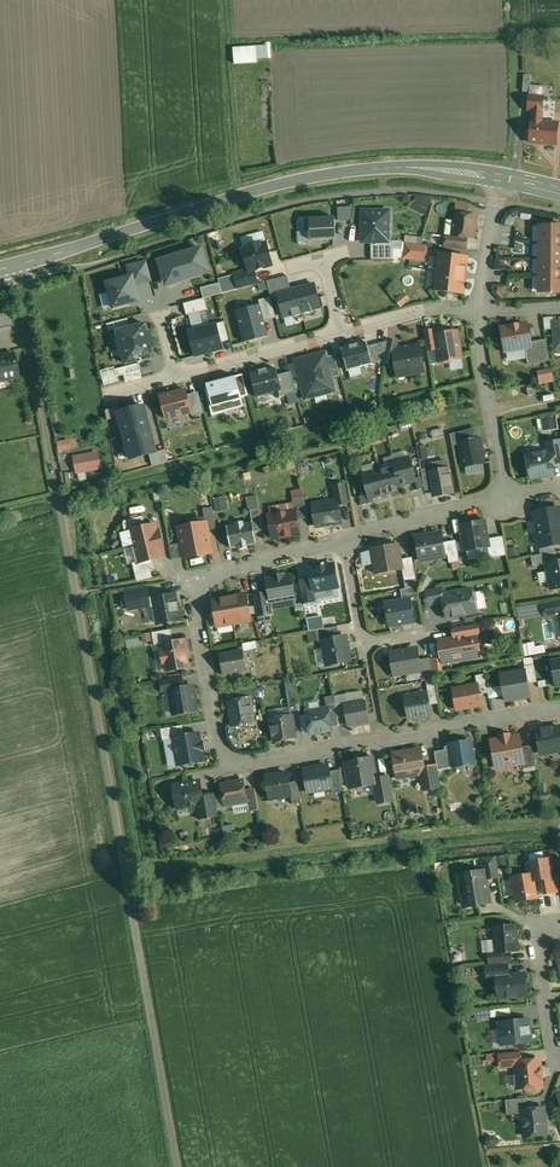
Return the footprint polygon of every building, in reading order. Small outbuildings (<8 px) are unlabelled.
[(261,62),(261,58),(274,57),(274,44),(237,46),(238,63),(261,62)] [(546,98),(530,96),(529,111),(534,111),(533,121),(542,122),(543,112),(544,112),(546,98)] [(533,121),(531,143),(558,146),(559,124),(559,123),(542,122),(533,121)] [(421,193),(414,207),(428,214),(436,200),(421,193)] [(354,207),(338,208),(338,220),(351,220),(354,207)] [(389,211),(363,211),(363,242),(371,242),(390,242),(390,241),(389,211)] [(476,216),(456,213),(453,235),(453,236),(468,238),(474,239),(476,216)] [(336,239),(335,217),(305,219),(306,232),(310,232),(311,240),(336,239)] [(540,225),(540,242),(559,242),(559,226),(540,225)] [(468,238),(453,236),(453,235),(446,235),(444,247),(466,250),(468,238)] [(390,242),(371,242),(372,259),(393,258),(393,241),(390,241),(390,242)] [(540,242),(540,243),(540,258),(540,259),(559,259),(559,242),(540,242)] [(250,247),(243,249),(249,270),(249,271),(254,270),(272,265),(267,243),(260,245),(259,243),(250,245),(250,247)] [(426,245),(405,243),(403,257),(424,260),(426,245)] [(202,248),(160,261),(166,283),(173,281),(174,283),(196,276),(195,274),(208,270),(202,248)] [(439,254),(437,273),(463,276),(463,272),(466,270),(467,258),(439,254)] [(540,259),(540,275),(559,275),(559,259),(540,259)] [(132,276),(135,285),(152,280),(147,261),(128,266),(130,276),(132,276)] [(258,284),(254,270),(249,271),(249,270),(234,274),(238,289),(258,284)] [(463,276),(437,273),(435,290),(463,293),(465,280),(462,278),(463,276)] [(540,275),(540,276),(540,292),(559,292),(559,275),(540,275)] [(130,276),(107,283),(114,309),(139,302),(135,285),(132,276),(130,276)] [(278,294),(291,290),(287,276),(267,282),(270,295),(278,294)] [(204,298),(222,293),(219,283),(201,288),(204,298)] [(314,284),(296,289),(302,312),(321,308),(314,284)] [(302,312),(296,289),(291,290),(278,294),(284,317),(302,312)] [(260,305),(265,321),(276,318),(271,297),(259,300),(260,305)] [(189,315),(205,310),(208,310),(205,298),(184,304),(187,315),(189,315)] [(260,305),(236,311),(244,343),(269,336),(265,321),(260,305)] [(10,308),(0,310),(0,328),(14,326),(10,308)] [(189,315),(193,330),(203,328),(209,326),(205,310),(189,315)] [(130,325),(128,318),(107,324),(109,331),(130,325)] [(224,322),(217,324),(222,343),(229,341),(224,322)] [(120,348),(150,340),(145,324),(115,332),(120,348)] [(209,326),(203,328),(209,352),(223,348),(222,343),(217,324),(209,326)] [(527,324),(502,328),(506,351),(525,348),(531,347),(531,342),(527,324)] [(195,356),(209,352),(203,328),(193,330),(189,331),(195,356)] [(434,330),(424,332),(427,350),(437,349),(434,335),(435,335),(434,330)] [(435,335),(434,335),(437,349),(439,361),(440,361),(444,363),(450,362),(452,359),(461,357),(457,331),(435,335)] [(547,339),(531,342),(531,347),(525,348),(528,365),(551,361),(547,339)] [(154,357),(150,340),(120,348),(124,365),(154,357)] [(388,341),(368,346),(373,364),(385,360),(388,341)] [(398,343),(388,341),(385,360),(384,363),(396,365),(397,350),(398,343)] [(367,342),(341,349),(347,371),(373,364),(368,346),(367,342)] [(419,346),(407,348),(407,349),(404,349),(403,349),(397,350),(396,365),(398,373),(406,371),(406,372),(410,374),(414,373),(417,370),(423,369),(419,346)] [(14,353),(0,356),(0,381),(18,378),(14,353)] [(310,357),(295,361),(296,363),(300,377),(305,399),(336,391),(333,378),(329,379),(324,358),(323,355),(311,358),(310,357)] [(324,358),(329,379),(333,378),(340,376),(335,355),(324,358)] [(139,363),(115,370),(117,377),(124,375),(140,371),(139,363)] [(300,377),(296,363),(289,365),(293,379),(300,377)] [(114,367),(108,369),(111,383),(118,381),(117,377),(115,370),(114,367)] [(259,372),(250,375),(256,397),(278,391),(282,390),(278,375),(276,368),(267,370),(266,369),(259,371),(259,372)] [(101,371),(104,385),(111,383),(108,369),(101,371)] [(551,369),(539,371),(541,383),(553,381),(551,369)] [(142,377),(140,371),(124,375),(126,382),(142,377)] [(290,372),(278,375),(282,390),(278,391),(280,397),(296,393),(290,372)] [(243,374),(236,376),(241,397),(248,395),(243,374)] [(236,376),(206,384),(208,389),(205,389),(212,415),(244,406),(241,397),(236,376)] [(535,387),(528,389),(529,396),(536,395),(535,387)] [(185,390),(161,396),(167,419),(191,413),(187,395),(185,390)] [(198,392),(187,395),(191,413),(192,416),(204,413),(198,392)] [(119,414),(125,436),(151,429),(145,405),(121,411),(119,412),(119,414)] [(119,412),(121,411),(120,407),(105,411),(108,420),(114,418),(113,416),(119,414),(119,412)] [(151,429),(125,436),(131,459),(150,454),(157,452),(151,429)] [(459,432),(451,434),(452,444),(460,442),(461,442),(459,432)] [(461,442),(460,442),(464,467),(485,463),(480,438),(461,442)] [(69,440),(58,442),(59,450),(70,449),(69,440)] [(549,443),(551,451),(554,464),(559,463),(559,441),(549,443)] [(157,452),(150,454),(153,466),(168,462),(165,450),(157,452)] [(551,451),(527,456),(530,478),(555,474),(554,464),(551,451)] [(97,452),(74,456),(77,473),(101,469),(97,452)] [(410,457),(394,462),(394,463),(387,465),(384,469),(379,470),(385,494),(402,490),(401,485),(416,481),(415,479),(410,457)] [(430,468),(422,469),(423,477),(425,488),(425,491),(433,490),(430,472),(431,472),(430,468)] [(431,472),(430,472),(433,490),(434,493),(438,496),(454,493),(450,468),(431,472)] [(379,470),(363,474),(369,495),(370,498),(372,498),(385,494),(379,470)] [(423,477),(415,479),(416,481),(418,490),(425,488),(423,477)] [(345,484),(334,486),(336,501),(338,500),(339,505),(348,503),(345,484)] [(303,489),(292,491),(293,499),(304,497),(303,489)] [(369,495),(360,497),(362,505),(373,503),(372,498),(370,498),(369,495)] [(229,496),(216,498),(219,512),(231,510),(229,496)] [(257,496),(247,498),(249,508),(251,511),(260,509),(257,496)] [(304,497),(293,499),(295,511),(296,511),(298,520),(308,518),(304,497)] [(336,501),(324,503),(322,502),(316,502),(315,505),(313,505),(317,527),(342,522),(339,505),(338,500),(336,501)] [(212,508),(205,509),(204,509),(204,510),(206,522),(207,522),(207,523),(208,530),(217,529),(213,507),(212,507),(212,508)] [(539,511),(536,513),(539,532),(537,535),(538,539),(540,541),(544,540),(546,547),(559,544),(559,509),(557,508),(539,511)] [(260,509),(251,511),(253,522),(255,532),(264,531),(260,509)] [(295,511),(269,516),(273,538),(300,534),(298,520),(296,511),(295,511)] [(144,516),(124,521),(124,524),(126,532),(131,531),(131,530),(147,526),(144,516)] [(485,521),(461,526),(466,551),(489,547),(489,546),(488,539),(485,521)] [(206,522),(180,527),(179,527),(179,528),(180,528),(182,543),(185,557),(185,558),(186,558),(212,553),(213,553),(212,552),(208,530),(207,523),(207,522),(206,522)] [(253,522),(244,523),(244,522),(236,523),(236,525),(235,525),(236,529),(228,530),(231,548),(257,543),(255,532),(253,522)] [(147,526),(131,530),(131,531),(133,537),(131,539),(133,547),(162,540),(161,536),(159,536),(156,524),(147,526)] [(442,533),(417,538),(421,560),(446,556),(443,543),(442,533)] [(503,536),(488,539),(489,546),(489,547),(491,558),(506,555),(503,536)] [(162,540),(133,547),(135,555),(138,557),(139,562),(139,563),(155,559),(164,557),(161,545),(163,545),(162,540)] [(456,540),(443,543),(446,556),(448,555),(450,564),(460,562),(456,540)] [(182,543),(171,545),(173,559),(185,557),(182,543)] [(398,544),(372,549),(377,574),(403,569),(398,544)] [(543,555),(532,557),(534,567),(544,565),(543,555)] [(155,559),(139,563),(139,562),(133,564),(136,575),(157,570),(155,559)] [(547,564),(549,571),(547,571),(549,582),(551,582),(552,590),(559,588),(559,561),(547,564)] [(335,565),(310,569),(312,580),(314,591),(338,587),(335,565)] [(415,571),(403,573),(405,581),(417,579),(415,571)] [(284,574),(274,576),(274,579),(267,580),(271,601),(295,597),(291,576),(284,577),(284,574)] [(312,580),(300,582),(303,603),(316,601),(314,591),(312,580)] [(442,587),(426,590),(429,605),(444,603),(443,595),(444,594),(442,587)] [(409,588),(401,590),(403,601),(411,599),(409,588)] [(146,589),(126,593),(129,609),(151,606),(148,589),(146,589)] [(444,594),(443,595),(444,603),(447,618),(473,614),(475,610),(474,605),(477,601),(476,592),(472,589),(444,594)] [(175,594),(154,598),(159,624),(181,620),(180,609),(178,608),(175,594)] [(247,594),(213,600),(218,627),(251,621),(247,594)] [(403,601),(389,603),(390,611),(388,614),(390,626),(415,621),(411,599),(403,601)] [(543,604),(546,618),(559,615),(559,601),(543,604)] [(271,605),(256,608),(258,616),(272,613),(271,605)] [(476,624),(455,628),(457,639),(474,636),(478,636),(476,624)] [(338,626),(317,630),(318,636),(319,642),(324,641),(323,640),(340,637),(338,626)] [(172,629),(153,632),(155,646),(163,644),(174,642),(172,629)] [(340,637),(323,640),(324,641),(328,665),(351,661),(346,636),(340,637)] [(457,639),(449,640),(444,647),(441,647),(444,662),(477,656),(474,636),(457,639)] [(174,642),(163,644),(164,652),(162,653),(163,663),(166,663),(168,671),(190,668),(185,640),(174,642)] [(246,644),(248,650),(263,646),(261,641),(246,644)] [(324,649),(318,650),(320,661),(327,660),(324,649)] [(413,649),(391,653),(393,661),(388,667),(394,671),(395,675),(407,673),(407,671),(420,669),(421,668),(420,660),(418,652),(413,649)] [(244,651),(221,655),(224,674),(247,670),(244,651)] [(431,658),(420,660),(421,668),(420,669),(422,682),(435,679),(431,658)] [(551,661),(556,687),(559,686),(559,659),(551,661)] [(535,664),(525,666),(525,671),(526,670),(528,684),(538,682),(535,664)] [(525,671),(501,675),(506,701),(531,697),(528,684),(526,670),(525,671)] [(485,674),(476,676),(478,685),(480,695),(488,693),(485,674)] [(183,676),(161,680),(163,692),(170,691),(170,690),(185,687),(183,676)] [(478,685),(454,689),(457,710),(482,705),(480,695),(478,685)] [(185,687),(170,690),(170,691),(175,715),(197,711),(193,686),(185,687)] [(258,687),(236,690),(238,699),(252,697),(252,698),(259,696),(258,687)] [(290,711),(298,710),(294,689),(287,691),(290,711)] [(436,689),(429,691),(431,704),(438,703),(436,689)] [(424,692),(419,693),(418,695),(405,697),(409,718),(431,714),(427,693),(426,694),(424,692)] [(347,694),(335,696),(335,697),(338,718),(347,717),(345,705),(349,705),(347,694)] [(238,699),(229,701),(233,726),(254,722),(252,709),(254,707),(252,698),(252,697),(238,699)] [(335,704),(327,706),(328,709),(329,708),(332,727),(340,725),(338,718),(335,697),(334,697),(335,704)] [(349,705),(345,705),(347,717),(349,726),(370,723),(366,701),(349,705)] [(328,709),(322,710),(321,709),(307,711),(311,734),(332,730),(332,727),(329,708),(328,709)] [(293,715),(271,719),(275,742),(296,738),(293,722),(294,722),(293,715)] [(183,725),(161,729),(163,741),(174,739),(174,738),(185,736),(183,725)] [(537,731),(540,752),(550,750),(553,752),(559,751),(559,727),(537,731)] [(185,736),(174,738),(174,739),(179,765),(187,764),(190,765),(194,765),(196,762),(204,761),(203,751),(205,751),(203,742),(201,743),(200,733),(185,736)] [(510,737),(510,735),(500,736),(501,739),(492,740),(497,768),(523,764),(524,763),(521,747),(519,735),(510,737)] [(471,741),(450,744),(451,746),(445,747),(446,750),(447,757),(451,756),(453,767),(475,763),(471,741)] [(532,745),(521,747),(524,763),(523,764),(524,769),(536,767),(532,745)] [(421,749),(394,754),(398,778),(425,773),(425,768),(421,749)] [(446,750),(435,752),(438,766),(438,770),(453,767),(451,756),(447,757),(446,750)] [(372,758),(346,762),(351,789),(376,784),(377,784),(376,779),(372,758)] [(329,766),(305,770),(309,792),(332,788),(333,788),(330,772),(329,766)] [(438,766),(425,768),(425,773),(428,789),(441,787),(438,770),(438,766)] [(340,770),(330,772),(333,788),(332,788),(333,793),(344,791),(340,770)] [(288,773),(267,777),(271,799),(292,795),(290,783),(288,773)] [(391,777),(376,779),(377,784),(376,784),(380,803),(395,800),(391,777)] [(244,781),(221,785),(225,805),(226,805),(228,807),(233,806),(235,803),(248,801),(246,790),(244,781)] [(298,781),(290,783),(292,795),(293,804),(302,803),(298,781)] [(201,787),(195,782),(174,786),(177,805),(187,803),(192,806),(197,805),(204,804),(203,796),(201,787)] [(255,789),(246,790),(248,801),(248,803),(258,802),(255,789)] [(216,794),(203,796),(204,804),(197,805),(199,819),(219,816),(216,794)] [(258,802),(248,803),(249,812),(259,810),(258,802)] [(227,834),(236,834),(236,825),(227,825),(227,834)] [(495,857),(482,858),(485,871),(487,879),(499,877),(495,857)] [(551,858),(527,863),(529,875),(534,874),(535,880),(542,879),(544,894),(557,892),(551,858)] [(485,871),(459,875),(462,889),(464,888),(467,907),(491,902),(487,879),(485,871)] [(529,875),(512,878),(516,902),(538,898),(535,880),(534,874),(529,875)] [(512,926),(495,927),(497,953),(518,951),(517,936),(518,934),(518,930),(512,926)] [(508,965),(487,967),(488,978),(497,977),(509,975),(508,965)] [(509,975),(497,977),(499,998),(528,995),(526,974),(509,975)] [(530,1019),(500,1022),(502,1045),(532,1042),(530,1019)] [(520,1052),(500,1054),(501,1068),(517,1066),(517,1062),(521,1061),(520,1052)] [(521,1061),(517,1062),(517,1066),(518,1075),(516,1078),(516,1084),(519,1086),(519,1088),(543,1086),(540,1060),(521,1061)] [(528,1098),(506,1100),(508,1115),(523,1114),(523,1109),(529,1109),(528,1098)] [(529,1109),(523,1109),(523,1114),(525,1129),(528,1129),(529,1136),(547,1135),(544,1107),(529,1109)]
